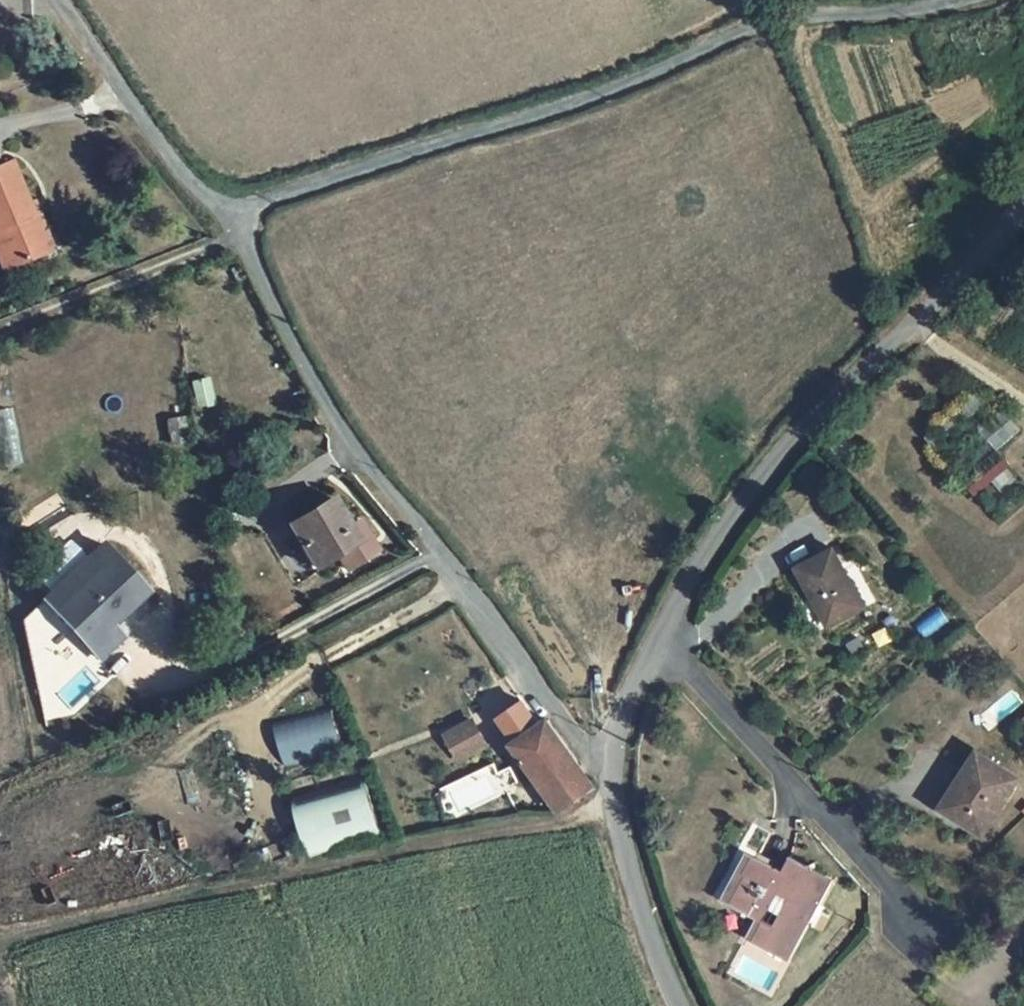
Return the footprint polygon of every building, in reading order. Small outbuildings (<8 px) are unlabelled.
[(53,220),(45,198),(38,199),(22,164),(17,152),(0,159),(0,226),(1,229),(8,227),(20,254),(52,239),(46,223),(53,220)] [(10,258),(20,254),(8,227),(1,229),(0,230),(0,237),(10,258)] [(920,431),(931,447),(953,432),(952,431),(986,409),(977,395),(920,431)] [(1011,463),(997,449),(1019,429),(998,407),(940,460),(974,497),(1011,463)] [(320,468),(278,496),(307,539),(328,525),(338,540),(368,519),(348,490),(339,497),(320,468)] [(148,598),(100,543),(84,557),(98,573),(53,614),(97,665),(115,649),(105,637),(148,598)] [(855,603),(823,549),(786,570),(820,625),(855,603)] [(98,573),(84,557),(39,598),(53,614),(98,573)] [(326,706),(269,726),(283,764),(339,744),(326,706)] [(1016,719),(1023,727),(1023,711),(1016,719)] [(558,811),(597,786),(552,719),(543,726),(512,745),(558,811)] [(471,723),(447,737),(460,760),(484,746),(471,723)] [(962,821),(980,832),(1014,777),(973,751),(942,801),(966,816),(962,821)] [(357,780),(284,802),(303,862),(375,840),(357,780)] [(780,933),(766,925),(753,950),(788,970),(810,925),(817,929),(838,886),(801,865),(793,879),(747,857),(735,879),(741,882),(728,906),(751,918),(764,893),(779,901),(793,909),(780,933)] [(764,893),(751,918),(766,925),(779,901),(764,893)]
